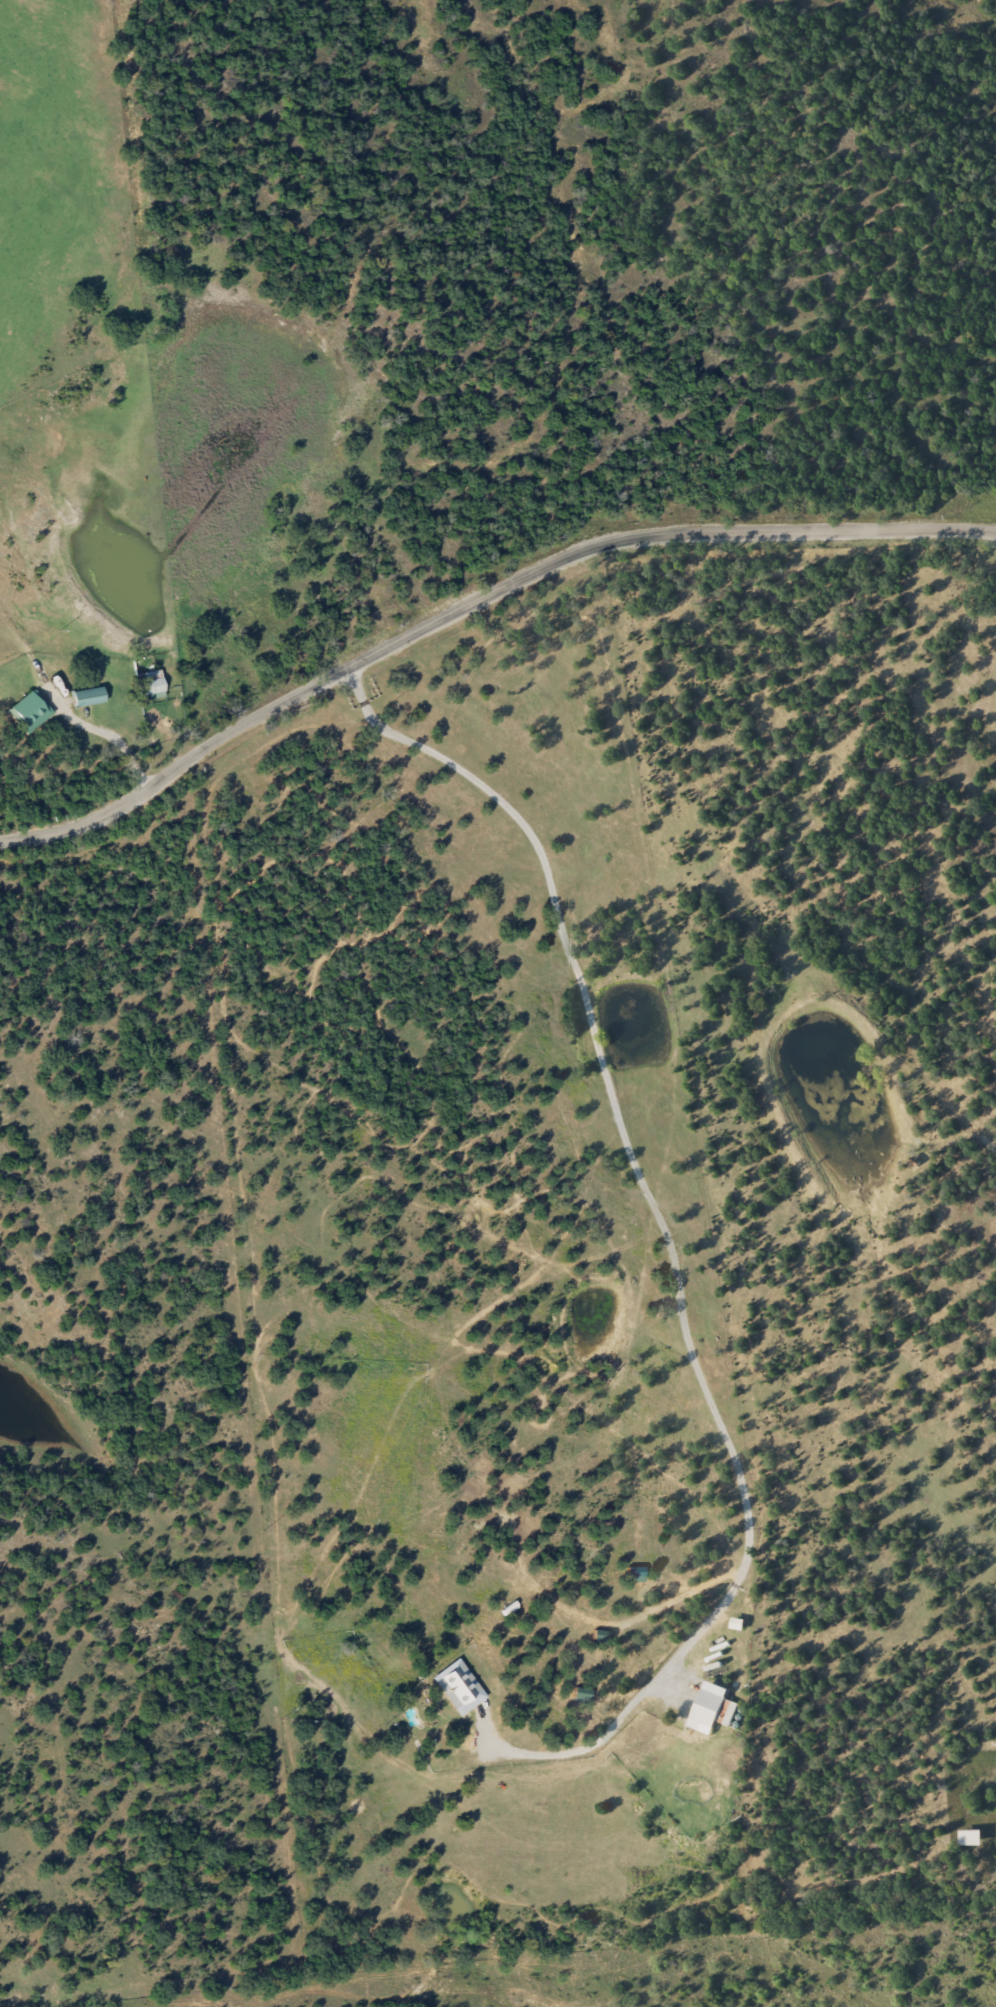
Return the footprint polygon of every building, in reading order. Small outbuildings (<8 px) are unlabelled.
[(138,671),(161,671),(161,697),(138,697),(138,671)] [(102,704),(72,707),(70,691),(100,688),(102,704)] [(26,734),(5,711),(30,689),(51,712),(26,734)] [(479,1691),(471,1696),(479,1707),(469,1714),(461,1703),(452,1709),(432,1681),(459,1662),(479,1691)] [(686,1726),(703,1680),(727,1689),(710,1735),(686,1726)] [(958,1845),(958,1830),(981,1830),(981,1845),(958,1845)]
